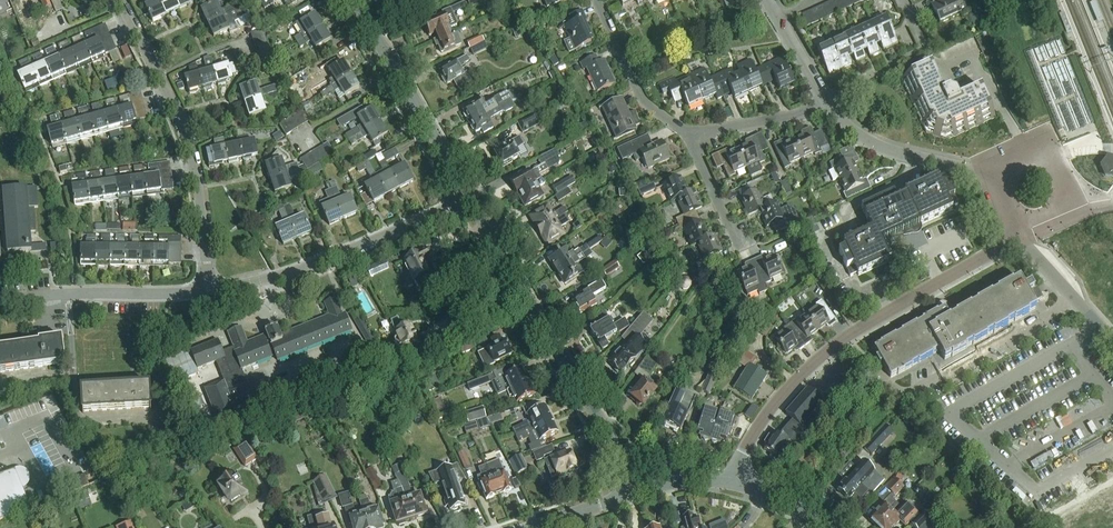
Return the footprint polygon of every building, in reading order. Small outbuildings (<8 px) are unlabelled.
[(59,0),(51,0),(56,13),(63,10),(59,0)] [(175,0),(160,0),(159,1),(166,16),(180,9),(175,0)] [(180,9),(193,3),(191,0),(175,0),(180,9)] [(260,1),(265,10),(275,4),(274,1),(275,0),(263,0),(260,1)] [(287,2),(284,3),(287,9),(297,3),(295,0),(286,0),(287,2)] [(841,11),(836,0),(835,0),(829,3),(835,14),(841,11)] [(848,8),(844,0),(836,0),(841,11),(848,8)] [(855,5),(853,0),(844,0),(848,8),(855,5)] [(934,4),(932,5),(940,23),(961,14),(962,16),(969,13),(964,3),(963,4),(961,0),(942,0),(934,4)] [(166,16),(159,1),(146,7),(153,22),(166,16)] [(201,10),(208,24),(223,17),(235,11),(233,6),(221,11),(217,3),(201,10)] [(828,17),(835,14),(829,3),(822,6),(828,17)] [(429,37),(435,34),(445,30),(450,28),(449,26),(456,23),(450,6),(441,10),(443,17),(424,25),(429,37)] [(821,20),(828,17),(822,6),(815,9),(821,20)] [(214,38),(230,31),(230,33),(238,31),(235,23),(249,15),(245,7),(235,11),(223,17),(208,24),(214,38)] [(814,24),(821,20),(815,9),(809,12),(814,24)] [(569,53),(591,43),(590,41),(593,39),(585,21),(586,21),(582,10),(569,16),(572,23),(564,26),(570,39),(564,42),(569,53)] [(807,27),(814,24),(809,12),(802,15),(807,27)] [(297,43),(323,28),(315,15),(301,23),(300,21),(296,24),(301,33),(299,34),(300,35),(294,38),(297,43)] [(979,25),(974,15),(970,17),(975,27),(979,25)] [(690,24),(687,18),(681,21),(684,27),(690,24)] [(872,24),(881,44),(884,49),(898,43),(886,18),(872,24)] [(96,34),(97,36),(108,31),(106,24),(94,30),(96,34)] [(879,52),(877,46),(881,44),(872,24),(859,30),(868,50),(870,56),(879,52)] [(516,39),(524,35),(520,27),(512,31),(516,39)] [(331,41),(323,28),(297,43),(301,49),(312,43),(316,49),(318,48),(320,52),(326,48),(324,45),(331,41)] [(88,38),(89,37),(96,34),(94,30),(86,33),(88,38)] [(251,34),(253,40),(265,36),(264,32),(262,30),(251,34)] [(445,30),(435,34),(438,40),(434,42),(436,47),(439,46),(442,53),(458,46),(461,45),(456,34),(451,36),(449,32),(446,34),(445,30)] [(866,58),(863,52),(868,50),(859,30),(845,36),(854,56),(857,62),(866,58)] [(108,31),(97,36),(98,40),(99,42),(111,37),(108,31)] [(98,40),(97,36),(96,34),(89,37),(92,43),(85,46),(93,64),(106,59),(105,55),(102,49),(99,42),(98,40)] [(253,40),(255,47),(267,43),(265,36),(253,40)] [(852,64),(849,59),(854,56),(845,36),(831,42),(843,68),(852,64)] [(111,37),(99,42),(102,49),(114,44),(111,37)] [(469,48),(484,41),(482,37),(478,38),(477,37),(461,44),(464,50),(469,48)] [(37,39),(31,42),(34,48),(40,45),(37,39)] [(72,52),(80,70),(93,64),(85,46),(82,40),(74,43),(73,44),(76,50),(72,52)] [(486,46),(484,41),(469,48),(472,54),(482,49),(482,48),(486,46)] [(817,49),(829,74),(843,68),(831,42),(817,49)] [(255,47),(258,53),(270,49),(267,43),(255,47)] [(102,49),(105,55),(117,50),(114,44),(102,49)] [(65,55),(58,58),(66,76),(80,70),(72,52),(69,46),(62,48),(65,55)] [(258,53),(260,59),(272,55),(270,49),(258,53)] [(53,82),(66,76),(58,58),(55,52),(49,55),(52,61),(45,64),(53,82)] [(275,66),(272,55),(260,59),(263,70),(275,66)] [(470,61),(467,56),(440,71),(447,84),(454,80),(458,88),(471,81),(467,73),(464,74),(460,67),(470,61)] [(554,66),(559,63),(554,56),(549,59),(554,66)] [(782,57),(762,67),(769,83),(775,80),(780,91),(794,84),(782,57)] [(39,66),(32,70),(40,88),(53,82),(45,64),(42,58),(37,60),(39,66)] [(597,58),(581,65),(584,73),(587,71),(598,94),(616,86),(605,63),(605,62),(600,64),(597,58)] [(204,90),(219,86),(214,70),(213,70),(210,59),(204,61),(207,71),(199,74),(204,90)] [(326,90),(351,75),(344,62),(338,65),(335,60),(321,69),(324,74),(329,71),(332,76),(319,84),(324,92),(326,90)] [(755,70),(750,60),(736,66),(740,73),(748,93),(762,86),(769,83),(762,67),(755,70)] [(230,73),(228,65),(214,70),(219,86),(233,82),(230,73)] [(945,94),(932,65),(904,77),(927,130),(946,138),(994,116),(982,88),(958,99),(956,94),(950,91),(945,94)] [(190,94),(204,90),(199,74),(197,66),(189,69),(191,76),(185,78),(190,94)] [(734,76),(731,68),(715,76),(724,96),(732,93),(734,99),(748,93),(740,73),(734,76)] [(709,79),(704,69),(690,75),(702,101),(715,95),(717,100),(724,96),(715,76),(709,79)] [(27,94),(40,88),(32,70),(19,76),(27,94)] [(554,71),(549,74),(552,80),(557,77),(554,71)] [(359,88),(351,75),(326,90),(329,94),(339,88),(345,97),(359,88)] [(702,101),(690,75),(676,81),(674,76),(658,84),(663,94),(669,91),(675,103),(684,99),(688,108),(702,101)] [(110,80),(105,83),(108,92),(113,90),(110,80)] [(256,84),(240,89),(245,104),(274,94),(280,92),(277,85),(259,91),(256,84)] [(141,92),(129,96),(130,100),(131,103),(143,99),(141,92)] [(463,112),(469,122),(498,106),(509,100),(511,98),(508,93),(507,92),(494,99),(495,100),(488,104),(485,99),(463,112)] [(276,100),(274,94),(245,104),(250,118),(266,112),(263,104),(276,100)] [(516,96),(511,98),(513,103),(517,102),(518,104),(524,101),(521,94),(516,97),(516,96)] [(484,133),(490,130),(494,128),(492,123),(488,117),(489,117),(489,118),(493,115),(494,116),(501,111),(506,113),(515,107),(513,103),(511,98),(509,100),(498,106),(469,122),(475,133),(481,129),(484,133)] [(143,99),(131,103),(132,107),(132,109),(145,105),(143,99)] [(628,110),(625,104),(622,105),(619,99),(602,107),(616,139),(634,131),(632,128),(640,125),(634,111),(629,114),(628,110)] [(123,130),(137,126),(136,122),(134,116),(132,109),(132,107),(131,103),(130,100),(123,102),(125,109),(117,111),(123,130)] [(132,109),(134,116),(147,112),(145,105),(132,109)] [(102,108),(95,110),(97,117),(90,119),(95,138),(109,134),(104,115),(102,108)] [(350,140),(380,122),(372,109),(366,113),(362,108),(353,113),(340,120),(344,127),(357,119),(358,118),(362,126),(347,134),(350,140)] [(109,134),(123,130),(117,111),(104,115),(109,134)] [(297,115),(303,125),(309,122),(303,111),(297,115)] [(81,141),(95,138),(90,119),(88,112),(81,114),(83,121),(76,123),(81,141)] [(147,112),(134,116),(136,122),(148,119),(147,112)] [(534,113),(516,123),(522,133),(540,123),(534,113)] [(297,129),(303,125),(297,115),(291,118),(297,129)] [(62,127),(58,116),(54,117),(56,122),(51,123),(53,129),(48,131),(53,150),(67,146),(62,127)] [(67,146),(81,141),(76,123),(74,116),(67,118),(69,125),(62,127),(67,146)] [(292,133),(297,129),(291,118),(285,122),(292,133)] [(589,120),(572,129),(576,137),(593,128),(589,120)] [(286,136),(292,133),(285,122),(279,125),(286,136)] [(387,135),(380,122),(350,140),(353,145),(369,136),(376,148),(384,143),(381,139),(387,135)] [(805,135),(794,140),(802,159),(814,153),(815,155),(821,152),(820,149),(813,135),(810,128),(803,131),(805,135)] [(272,136),(276,142),(284,137),(280,131),(272,136)] [(821,131),(813,135),(820,149),(828,145),(821,131)] [(255,141),(248,142),(247,136),(238,138),(239,144),(243,161),(258,158),(255,141)] [(648,147),(645,141),(650,139),(648,136),(618,150),(623,161),(633,156),(635,161),(642,158),(648,169),(669,159),(661,141),(648,147)] [(503,143),(504,145),(494,151),(502,166),(519,156),(516,150),(524,145),(523,143),(525,142),(522,138),(520,139),(519,137),(511,142),(510,139),(503,143)] [(747,167),(749,166),(753,176),(760,173),(762,170),(759,165),(766,162),(754,137),(748,140),(750,144),(738,150),(747,167)] [(598,138),(590,142),(594,148),(601,144),(598,138)] [(225,147),(224,139),(214,141),(216,149),(206,151),(210,168),(229,164),(225,147)] [(790,164),(802,159),(794,140),(781,146),(780,142),(773,145),(784,170),(791,166),(790,164)] [(229,164),(243,161),(239,144),(225,147),(229,164)] [(317,150),(323,160),(330,157),(326,151),(323,146),(317,150)] [(384,155),(388,161),(401,154),(397,147),(384,155)] [(529,171),(511,181),(518,194),(542,180),(539,175),(549,170),(559,164),(560,160),(558,157),(560,156),(556,149),(538,159),(542,166),(536,169),(530,173),(529,171)] [(265,165),(270,180),(287,175),(291,173),(299,170),(297,164),(284,168),(282,160),(288,157),(279,150),(269,161),(270,164),(265,165)] [(318,164),(319,163),(323,160),(317,150),(312,154),(318,164)] [(734,173),(747,167),(738,150),(726,155),(724,151),(717,154),(729,179),(735,176),(734,173)] [(366,161),(374,156),(371,152),(364,156),(366,161)] [(839,177),(840,180),(858,172),(853,160),(857,158),(854,152),(829,163),(832,170),(829,171),(833,180),(839,177)] [(312,167),(318,164),(312,154),(306,157),(312,167)] [(307,170),(312,167),(306,157),(300,161),(305,168),(307,170)] [(1107,158),(1101,165),(1105,176),(1112,176),(1112,158),(1107,158)] [(368,161),(362,164),(372,183),(365,187),(374,203),(387,196),(375,174),(368,161)] [(387,196),(400,189),(391,173),(384,161),(378,164),(382,171),(375,174),(387,196)] [(170,162),(157,164),(158,171),(171,169),(170,162)] [(307,173),(307,179),(323,171),(319,163),(318,164),(312,167),(307,170),(307,173)] [(152,177),(145,178),(147,197),(161,195),(161,191),(160,184),(159,178),(159,176),(158,171),(157,164),(148,165),(149,169),(150,169),(152,177)] [(614,164),(607,167),(611,174),(618,170),(614,164)] [(404,166),(391,173),(400,189),(413,182),(404,166)] [(307,173),(307,170),(305,168),(299,170),(291,173),(287,175),(270,180),(275,194),(291,188),(288,180),(301,176),(307,173)] [(159,178),(172,176),(171,169),(158,171),(159,176),(159,178)] [(116,182),(114,170),(106,172),(107,183),(101,184),(104,203),(118,201),(116,182)] [(100,172),(91,174),(92,178),(94,178),(95,185),(87,186),(90,205),(104,203),(101,184),(100,172)] [(858,172),(840,180),(846,193),(843,194),(846,201),(871,189),(868,182),(864,184),(858,172)] [(75,207),(90,205),(87,186),(86,174),(77,176),(77,180),(79,180),(80,187),(72,188),(75,207)] [(172,176),(159,178),(160,184),(173,182),(172,176)] [(133,199),(147,197),(145,178),(130,180),(133,199)] [(564,182),(553,189),(557,195),(567,188),(568,190),(576,185),(571,178),(564,183),(564,182)] [(677,199),(688,193),(681,178),(663,186),(671,202),(677,199)] [(843,244),(845,249),(838,252),(850,277),(857,274),(858,276),(891,261),(880,238),(909,225),(907,222),(916,218),(920,226),(952,211),(951,208),(958,205),(947,180),(939,184),(937,178),(904,193),(906,196),(897,200),(894,192),(861,207),(872,231),(843,244)] [(130,180),(116,182),(118,201),(133,199),(130,180)] [(544,184),(542,180),(518,194),(525,207),(543,196),(538,187),(544,184)] [(792,192),(786,180),(780,183),(785,195),(792,192)] [(642,181),(636,184),(639,190),(644,187),(642,181)] [(749,216),(759,212),(775,204),(771,195),(762,199),(758,191),(765,188),(762,181),(748,187),(751,194),(741,199),(749,216)] [(173,182),(160,184),(161,191),(174,190),(173,182)] [(639,190),(638,190),(640,196),(656,189),(653,183),(644,187),(639,190)] [(336,202),(343,220),(357,214),(350,196),(343,200),(338,187),(333,189),(331,190),(336,202)] [(31,252),(30,233),(36,232),(34,208),(38,208),(37,198),(36,188),(3,190),(8,253),(31,252)] [(567,189),(555,196),(558,201),(570,194),(567,189)] [(330,225),(343,220),(336,202),(331,190),(326,192),(329,200),(320,203),(330,225)] [(629,190),(620,190),(621,198),(629,197),(629,190)] [(678,225),(697,216),(694,210),(702,207),(694,190),(688,193),(677,199),(684,215),(675,219),(678,225)] [(366,207),(374,203),(371,197),(368,199),(365,194),(361,196),(366,207)] [(615,208),(611,214),(618,218),(628,211),(622,203),(615,208)] [(793,208),(788,206),(780,209),(778,203),(775,204),(759,212),(766,228),(773,224),(776,232),(796,222),(798,218),(793,208)] [(283,205),(274,210),(275,214),(279,212),(285,210),(283,205)] [(285,210),(288,217),(294,215),(290,207),(285,210)] [(539,231),(564,215),(568,213),(564,207),(551,216),(548,210),(547,208),(531,218),(539,231)] [(283,245),(297,239),(290,222),(288,217),(285,210),(279,212),(285,224),(276,227),(277,230),(275,230),(278,237),(280,236),(283,245)] [(558,228),(568,222),(564,215),(539,231),(547,244),(562,235),(558,228)] [(290,222),(297,239),(311,233),(304,216),(290,222)] [(697,216),(678,225),(681,231),(683,230),(691,246),(697,243),(708,237),(701,221),(700,222),(697,216)] [(812,218),(800,223),(804,231),(816,226),(812,218)] [(572,225),(576,231),(582,227),(578,221),(572,225)] [(794,233),(797,232),(799,230),(797,224),(791,227),(792,229),(794,233)] [(708,237),(697,243),(704,260),(696,263),(698,269),(718,261),(715,255),(722,252),(714,234),(708,237)] [(96,247),(96,236),(88,236),(88,247),(82,247),(82,267),(96,267),(96,247)] [(598,238),(587,245),(590,250),(601,243),(598,238)] [(607,238),(603,243),(608,247),(612,243),(607,238)] [(96,267),(110,267),(110,247),(111,241),(103,241),(103,247),(96,247),(96,267)] [(110,267),(125,267),(125,247),(125,241),(118,241),(118,247),(110,247),(110,267)] [(139,248),(139,241),(132,241),(132,247),(125,247),(125,267),(139,267),(139,248)] [(548,260),(557,272),(589,250),(587,246),(579,251),(578,250),(570,255),(566,248),(548,260)] [(139,248),(139,267),(154,268),(154,248),(139,248)] [(154,268),(168,268),(168,264),(168,257),(168,250),(168,248),(154,248),(154,268)] [(415,281),(419,289),(424,291),(431,288),(432,283),(428,275),(429,275),(428,274),(435,271),(428,258),(431,256),(428,250),(404,261),(415,282),(415,281)] [(564,284),(590,268),(585,260),(593,255),(589,250),(557,272),(564,284)] [(662,256),(654,265),(658,270),(667,261),(662,256)] [(760,258),(754,261),(766,285),(771,282),(770,280),(782,274),(774,257),(762,262),(760,258)] [(386,260),(368,268),(373,277),(390,269),(386,260)] [(614,261),(601,270),(606,276),(619,267),(614,261)] [(766,285),(754,261),(748,264),(750,268),(738,273),(748,295),(758,291),(760,294),(768,290),(766,285)] [(359,285),(355,276),(350,279),(354,288),(359,285)] [(936,311),(874,347),(879,355),(876,357),(880,364),(883,362),(891,377),(940,350),(946,360),(1038,308),(1035,303),(1043,299),(1037,287),(1035,288),(1031,282),(1025,285),(1020,277),(961,310),(950,316),(945,307),(936,311)] [(680,282),(679,283),(680,284),(680,285),(680,286),(681,287),(681,288),(682,289),(683,289),(684,289),(685,289),(686,289),(687,289),(688,289),(689,288),(690,287),(690,286),(691,285),(691,284),(691,283),(691,282),(690,281),(690,280),(689,279),(688,279),(687,278),(686,278),(685,278),(684,278),(683,278),(682,278),(682,279),(681,280),(680,281),(680,282)] [(592,296),(605,289),(601,282),(580,294),(581,296),(572,301),(580,314),(597,305),(592,296)] [(830,299),(826,301),(831,308),(835,306),(830,299)] [(219,341),(191,352),(198,369),(216,362),(224,381),(205,389),(218,419),(256,404),(242,370),(272,359),(269,352),(273,350),(278,362),(352,332),(345,316),(342,317),(335,300),(325,304),(330,316),(280,336),(277,327),(266,331),(267,336),(248,343),(241,328),(229,332),(235,347),(223,352),(219,341)] [(817,308),(807,315),(819,331),(829,323),(832,327),(838,323),(822,301),(816,305),(817,308)] [(636,358),(646,347),(638,340),(654,322),(643,313),(622,339),(626,343),(618,351),(619,352),(609,362),(621,374),(628,366),(630,368),(635,362),(634,361),(636,358)] [(811,342),(808,338),(819,331),(807,315),(797,323),(795,321),(789,325),(805,347),(811,342)] [(398,318),(390,321),(398,339),(394,340),(397,348),(401,346),(401,347),(416,341),(410,325),(402,329),(398,318)] [(625,319),(614,326),(609,318),(590,329),(602,349),(608,345),(606,341),(613,337),(612,336),(629,326),(625,319)] [(800,351),(805,347),(789,325),(788,326),(784,329),(785,331),(774,339),(786,355),(797,347),(800,351)] [(453,328),(438,334),(443,345),(458,339),(453,328)] [(486,348),(487,349),(477,354),(485,370),(495,365),(494,363),(511,355),(504,339),(500,341),(499,338),(490,342),(492,345),(486,348)] [(0,350),(0,372),(64,363),(61,340),(39,343),(40,345),(0,350)] [(473,341),(461,345),(465,354),(476,349),(473,341)] [(189,349),(164,359),(174,383),(199,373),(198,369),(191,352),(189,349)] [(747,369),(750,365),(754,358),(743,350),(735,361),(747,369)] [(636,387),(638,389),(631,397),(643,407),(659,388),(648,379),(658,367),(646,358),(634,374),(642,381),(636,387)] [(767,376),(750,365),(747,369),(735,388),(752,399),(767,376)] [(499,395),(529,382),(523,369),(506,377),(503,371),(478,382),(480,387),(493,382),(499,395)] [(424,381),(429,392),(437,388),(441,386),(436,375),(432,377),(424,381)] [(709,376),(702,392),(709,395),(721,381),(709,376)] [(529,382),(499,395),(502,402),(507,399),(508,395),(510,394),(512,398),(514,397),(515,399),(516,399),(518,403),(535,396),(529,382)] [(150,386),(116,388),(117,409),(151,407),(150,386)] [(83,411),(117,409),(116,388),(82,389),(83,411)] [(662,424),(681,432),(697,397),(678,388),(662,424)] [(770,456),(776,460),(778,457),(779,458),(780,456),(786,459),(793,448),(793,449),(820,418),(829,407),(823,403),(808,389),(786,413),(793,420),(780,434),(776,432),(772,437),(769,435),(765,442),(767,444),(764,448),(772,453),(770,456)] [(432,399),(436,410),(443,408),(439,397),(432,399)] [(521,434),(551,420),(545,406),(527,415),(530,422),(513,430),(515,436),(521,434)] [(485,407),(467,413),(470,422),(488,417),(485,407)] [(711,412),(712,409),(704,407),(696,434),(701,435),(700,439),(710,442),(719,414),(711,412)] [(304,412),(293,417),(296,422),(306,418),(310,421),(314,416),(305,410),(304,412)] [(514,410),(503,413),(505,420),(516,417),(514,410)] [(719,445),(721,441),(726,443),(728,436),(731,437),(736,420),(719,414),(710,442),(719,445)] [(479,430),(490,427),(486,419),(485,419),(477,422),(479,430)] [(557,434),(551,420),(521,434),(515,436),(519,443),(528,439),(531,446),(528,447),(531,452),(546,448),(542,441),(557,434)] [(479,430),(477,422),(467,425),(465,425),(468,434),(470,434),(479,430)] [(473,439),(481,436),(479,430),(470,434),(473,439)] [(868,444),(864,448),(872,455),(882,445),(874,437),(868,444)] [(805,457),(799,466),(805,471),(806,469),(816,476),(827,462),(816,454),(818,451),(824,442),(818,438),(811,446),(806,452),(808,454),(805,457)] [(245,467),(258,459),(247,441),(234,450),(245,467)] [(551,446),(534,454),(538,462),(544,460),(543,458),(554,453),(551,446)] [(558,457),(557,456),(544,461),(552,479),(577,468),(571,452),(558,457)] [(530,470),(523,456),(511,461),(517,475),(530,470)] [(467,459),(462,461),(465,468),(471,466),(467,459)] [(500,460),(487,465),(499,496),(512,491),(507,480),(509,479),(507,474),(505,475),(500,460)] [(845,480),(837,488),(849,499),(854,493),(862,500),(869,492),(872,495),(885,480),(862,460),(855,468),(854,467),(843,479),(845,480)] [(960,463),(953,470),(959,475),(965,468),(960,463)] [(398,465),(392,468),(395,475),(401,472),(398,465)] [(457,465),(429,474),(435,485),(439,483),(447,506),(449,506),(451,511),(452,510),(454,511),(457,510),(457,508),(464,506),(461,499),(464,498),(459,485),(467,482),(457,465)] [(482,490),(486,501),(499,496),(487,465),(478,469),(481,476),(484,475),(486,480),(479,483),(480,485),(478,486),(480,490),(482,490)] [(32,508),(24,488),(26,487),(28,485),(29,483),(30,481),(30,479),(30,477),(29,475),(28,473),(27,471),(25,470),(23,469),(21,469),(19,468),(17,469),(3,474),(0,475),(0,521),(32,508)] [(383,487),(374,468),(367,472),(377,490),(383,487)] [(880,508),(869,520),(877,527),(893,511),(890,508),(896,501),(894,499),(904,487),(900,483),(899,483),(903,479),(898,473),(885,487),(892,494),(880,506),(880,508)] [(234,474),(217,485),(224,496),(227,495),(231,502),(240,497),(238,495),(245,490),(234,474)] [(427,507),(424,508),(420,495),(412,497),(410,491),(405,477),(399,474),(396,476),(397,481),(402,489),(412,519),(429,513),(427,507)] [(62,496),(90,485),(86,475),(58,486),(62,496)] [(316,485),(313,487),(319,507),(325,504),(325,502),(337,495),(327,476),(314,482),(316,485)] [(405,521),(412,519),(402,489),(397,481),(391,483),(394,491),(392,492),(388,497),(390,504),(397,524),(399,523),(400,526),(406,524),(405,521)] [(338,497),(342,509),(344,508),(347,518),(349,525),(352,524),(353,527),(383,527),(378,510),(371,512),(367,500),(360,502),(363,514),(355,516),(348,494),(338,497)] [(365,494),(358,496),(360,502),(367,500),(365,494)] [(88,497),(78,501),(82,509),(92,505),(88,497)] [(877,527),(878,527),(892,527),(896,524),(897,524),(901,520),(906,525),(918,513),(907,503),(896,514),(893,511),(877,527)] [(929,521),(932,519),(925,511),(912,524),(916,527),(936,527),(929,521)] [(307,518),(310,527),(334,527),(333,525),(330,526),(326,513),(314,516),(307,518)] [(686,527),(682,527),(702,527),(702,526),(700,527),(698,518),(695,519),(695,517),(692,518),(692,515),(683,517),(686,527)] [(724,520),(713,524),(714,527),(728,527),(724,520)]
